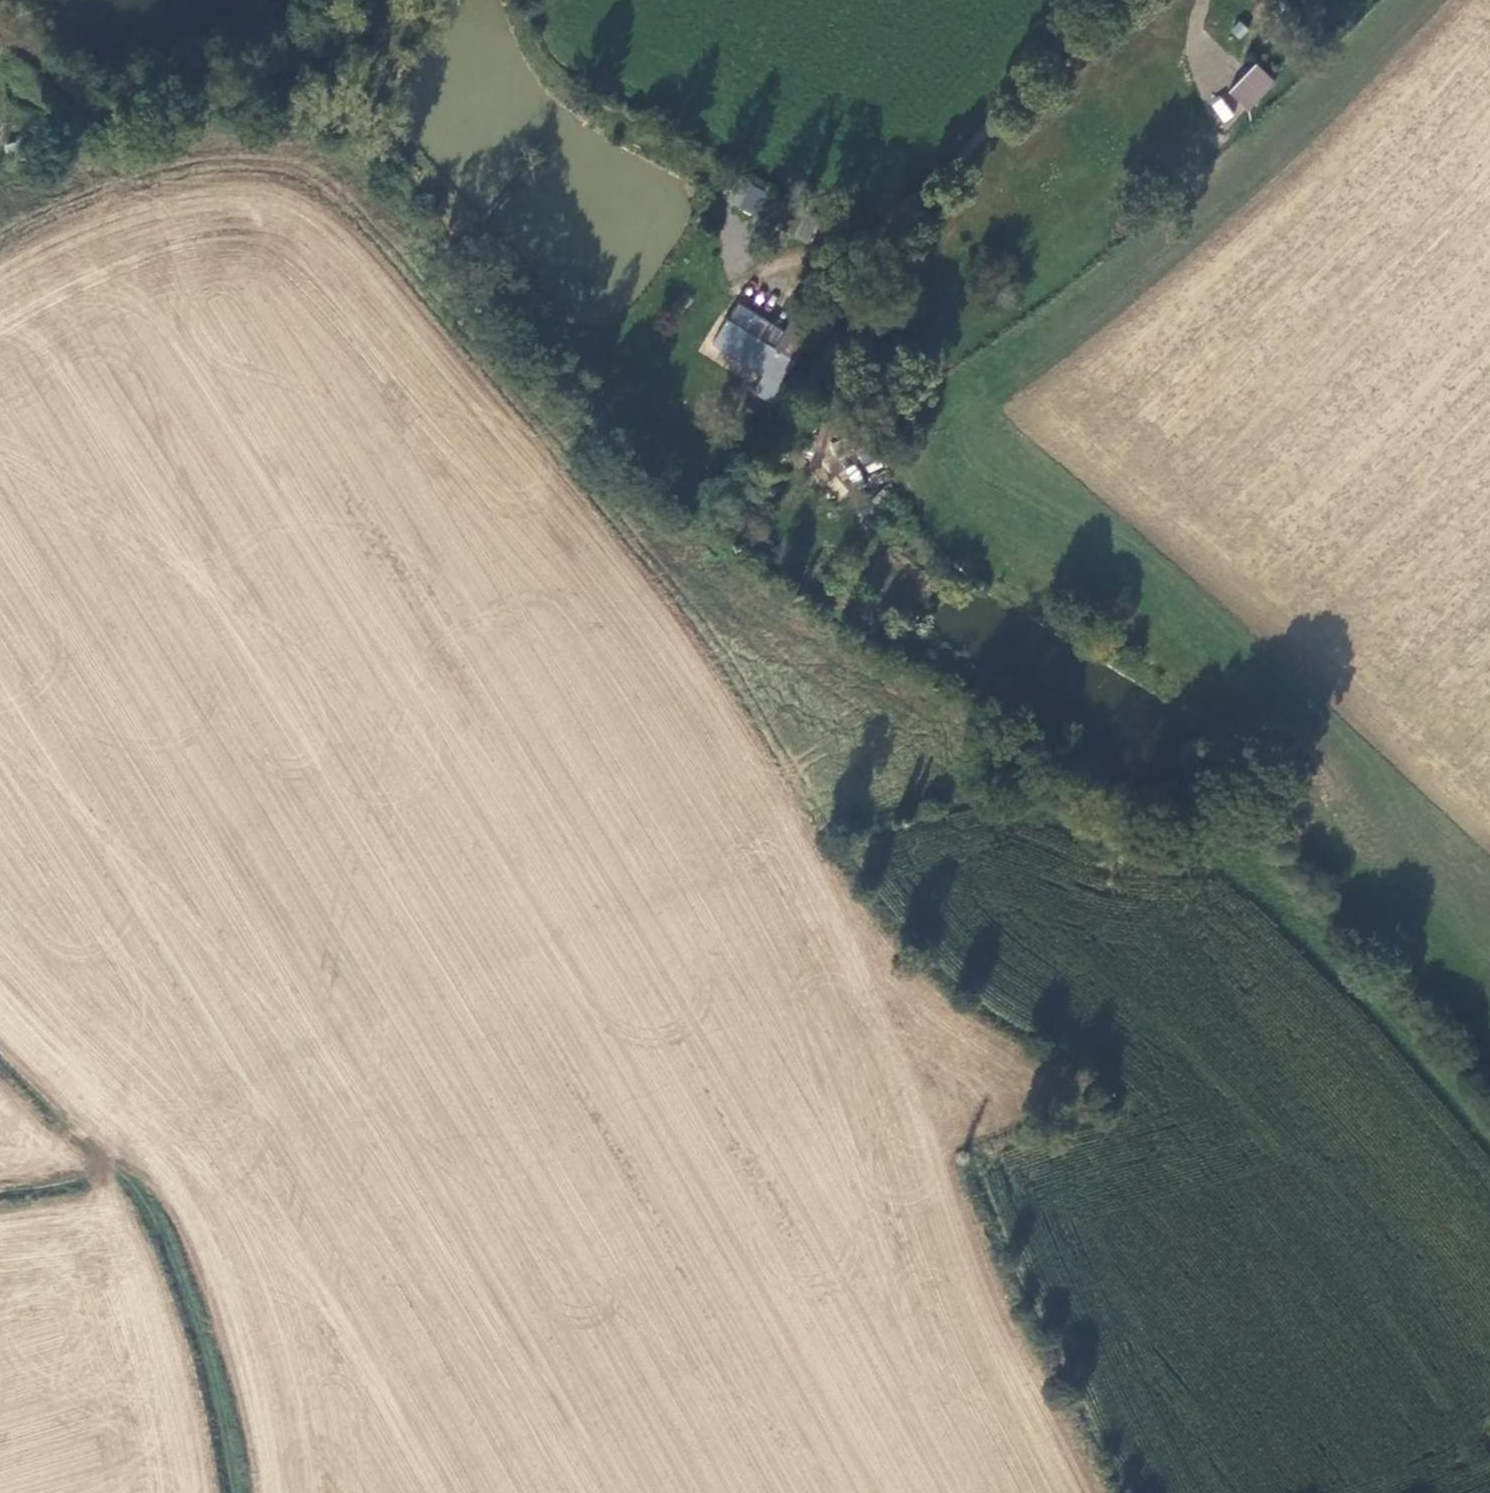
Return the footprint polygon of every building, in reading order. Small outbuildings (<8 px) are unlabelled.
[(1250,111),(1275,80),(1253,62),(1227,94),(1250,111)] [(1224,122),(1234,114),(1220,96),(1210,104),(1224,122)] [(739,178),(727,202),(757,216),(769,193),(739,178)] [(786,235),(810,243),(816,222),(792,215),(786,235)] [(764,336),(717,307),(701,331),(749,361),(764,336)]
